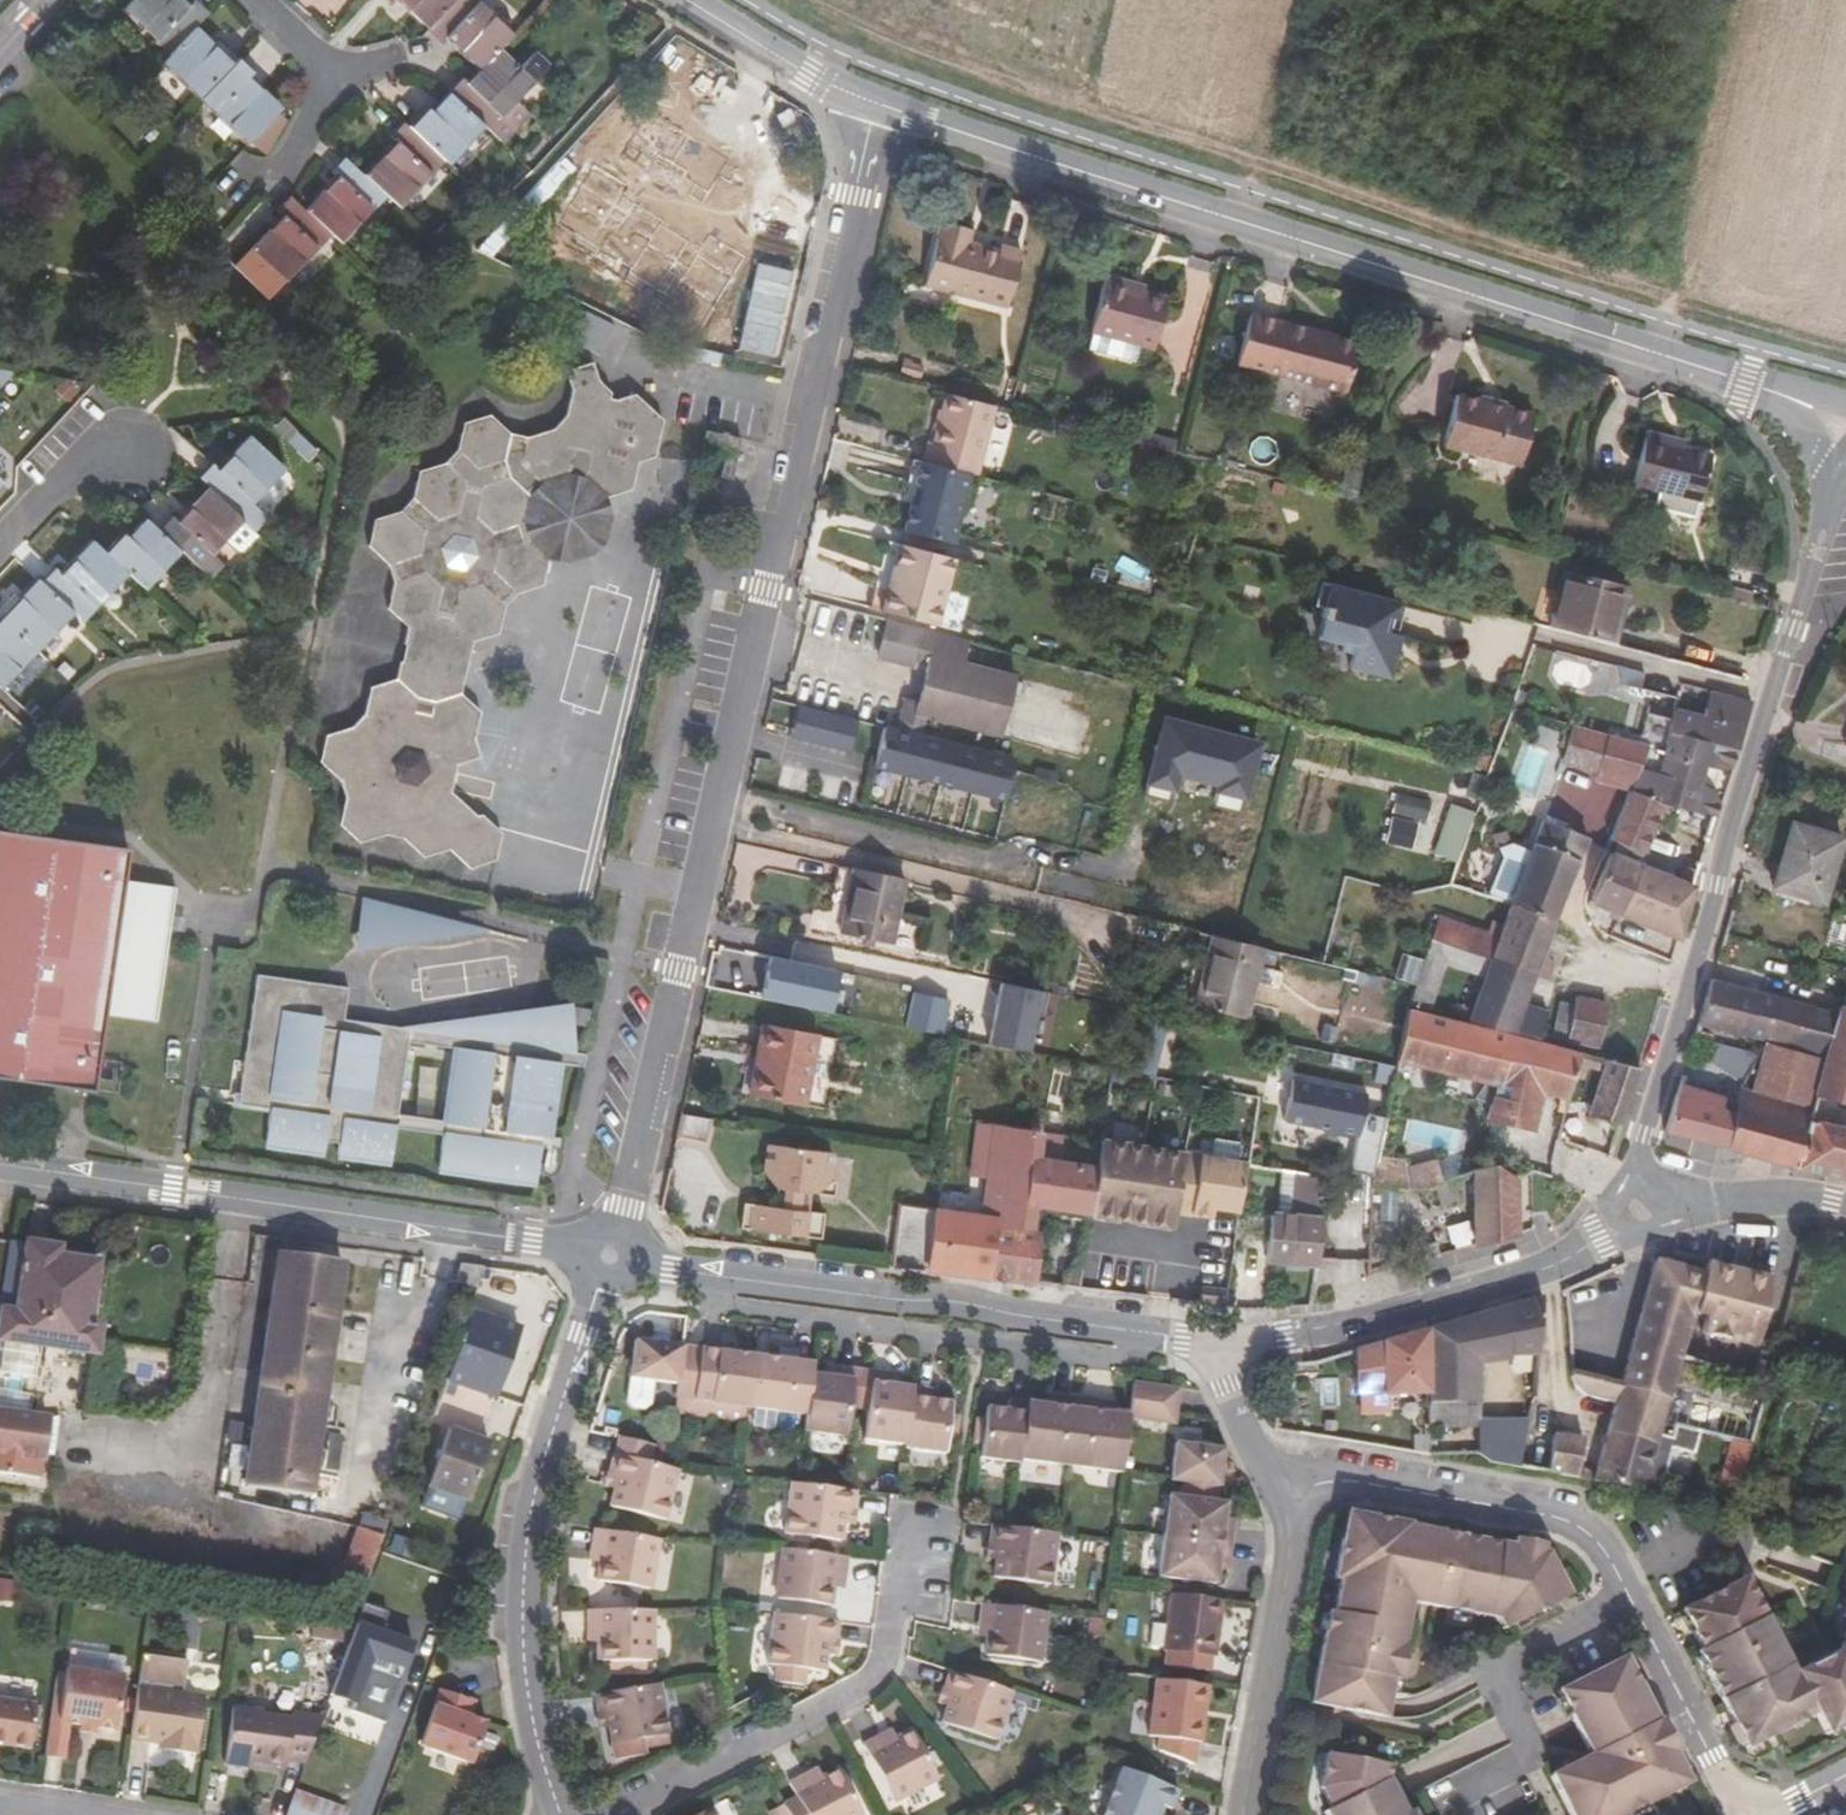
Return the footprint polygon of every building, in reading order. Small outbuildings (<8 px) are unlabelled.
[(171,52),(195,26),(208,12),(196,0),(193,0),(190,3),(188,0),(130,0),(124,6),(171,52)] [(428,30),(457,0),(398,0),(428,30)] [(476,0),(457,0),(428,30),(441,42),(447,37),(480,69),(500,50),(514,36),(476,0)] [(163,63),(201,97),(238,58),(220,40),(215,45),(195,26),(171,52),(172,53),(163,63)] [(485,126),(503,142),(530,114),(517,102),(551,65),(535,50),(519,66),(500,50),(480,69),(466,85),(462,82),(450,94),(485,126)] [(253,72),(238,58),(201,97),(249,142),(281,108),(249,77),(253,72)] [(426,110),(410,127),(444,161),(446,160),(450,163),(485,126),(450,94),(430,114),(426,110)] [(722,184),(737,104),(682,94),(667,177),(682,180),(672,229),(726,239),(736,186),(722,184)] [(399,206),(444,161),(410,127),(404,122),(389,137),(395,142),(364,174),(384,196),(386,194),(399,206)] [(337,176),(304,208),(330,235),(332,232),(341,241),(384,196),(364,174),(345,157),(332,171),(337,176)] [(283,280),(330,235),(304,208),(296,200),(287,193),(274,207),(282,216),(234,267),(266,298),(283,280)] [(970,243),(973,233),(941,225),(926,283),(1008,305),(1022,251),(999,245),(998,250),(970,243)] [(708,261),(694,328),(744,338),(757,271),(708,261)] [(1131,290),(1133,283),(1105,276),(1086,348),(1134,361),(1139,344),(1155,348),(1167,299),(1143,293),(1131,290)] [(1145,286),(1133,283),(1131,290),(1143,293),(1145,286)] [(571,339),(600,354),(615,325),(586,310),(571,339)] [(1345,391),(1358,341),(1251,314),(1237,363),(1345,391)] [(888,346),(857,337),(855,346),(886,354),(888,346)] [(911,363),(912,357),(905,356),(901,371),(919,376),(921,366),(911,363)] [(407,623),(403,675),(370,684),(367,721),(324,732),(350,831),(366,844),(499,854),(501,830),(456,790),(458,763),(469,760),(477,638),(485,636),(527,588),(547,582),(548,564),(608,548),(612,494),(649,484),(654,407),(635,391),(623,394),(588,363),(571,367),(567,423),(521,435),(494,412),(478,416),(395,510),(371,516),(398,615),(407,623)] [(12,372),(0,369),(0,386),(12,372)] [(976,474),(994,403),(945,389),(932,442),(926,440),(921,460),(970,473),(976,474)] [(1458,395),(1445,446),(1490,457),(1520,465),(1533,414),(1458,395)] [(1139,428),(1136,440),(1174,450),(1177,439),(1139,428)] [(1649,439),(1645,438),(1634,485),(1661,491),(1657,508),(1696,518),(1700,501),(1711,454),(1686,448),(1688,439),(1652,430),(1649,439)] [(211,463),(197,477),(207,487),(242,521),(255,532),(268,517),(252,501),(283,467),(249,435),(216,469),(211,463)] [(915,484),(921,460),(914,459),(908,482),(915,484)] [(921,460),(915,484),(921,490),(917,504),(910,502),(903,530),(936,539),(953,544),(970,473),(921,460)] [(915,484),(910,502),(917,504),(921,490),(915,484)] [(199,566),(242,521),(207,487),(175,519),(170,514),(157,528),(181,549),(199,566)] [(145,589),(181,549),(157,528),(144,517),(126,536),(123,533),(104,552),(126,573),(145,589)] [(903,530),(899,544),(932,552),(936,539),(903,530)] [(82,619),(126,573),(104,552),(90,539),(59,572),(54,567),(40,581),(72,611),(82,619)] [(954,558),(932,552),(899,544),(881,610),(937,625),(954,558)] [(1564,569),(1556,599),(1563,601),(1556,627),(1613,642),(1628,585),(1564,569)] [(0,609),(0,617),(35,650),(72,611),(40,581),(37,578),(37,580),(19,599),(14,594),(0,609)] [(1399,603),(1332,585),(1327,607),(1326,606),(1323,616),(1325,617),(1320,637),(1357,647),(1351,667),(1392,676),(1403,634),(1392,631),(1399,603)] [(1725,585),(1722,595),(1751,603),(1754,593),(1725,585)] [(1556,599),(1548,625),(1556,627),(1563,601),(1556,599)] [(35,650),(0,617),(0,687),(35,650)] [(970,640),(889,619),(879,656),(912,664),(911,668),(924,671),(916,699),(903,696),(895,730),(920,737),(926,716),(1001,735),(1015,678),(964,664),(970,640)] [(1616,677),(1641,684),(1645,669),(1616,661),(1616,677)] [(1670,716),(1667,726),(1738,744),(1753,697),(1711,686),(1704,713),(1673,705),(1670,716)] [(1670,716),(1673,705),(1647,698),(1644,709),(1647,710),(1670,716)] [(873,764),(883,722),(796,701),(782,760),(847,776),(851,759),(873,764)] [(1648,745),(1661,748),(1667,726),(1670,716),(1647,710),(1638,742),(1648,745)] [(1257,743),(1164,719),(1145,796),(1169,802),(1177,772),(1219,782),(1213,806),(1240,812),(1257,743)] [(1595,779),(1631,788),(1648,745),(1638,742),(1571,723),(1561,762),(1597,772),(1595,779)] [(1661,748),(1648,745),(1631,788),(1612,840),(1619,843),(1643,852),(1664,803),(1705,814),(1700,829),(1710,832),(1738,744),(1667,726),(1661,748)] [(895,730),(882,727),(872,766),(896,772),(898,764),(916,768),(914,776),(962,788),(964,780),(982,784),(980,792),(1004,798),(1014,759),(920,737),(895,730)] [(898,764),(896,772),(914,776),(916,768),(898,764)] [(964,780),(962,788),(980,792),(982,784),(964,780)] [(1395,792),(1387,842),(1425,849),(1434,798),(1395,792)] [(1440,840),(1461,848),(1475,810),(1452,802),(1440,840)] [(1489,896),(1510,904),(1555,920),(1586,839),(1541,821),(1530,850),(1511,842),(1498,849),(1503,859),(1489,896)] [(1824,903),(1843,838),(1792,822),(1772,887),(1824,903)] [(96,1086),(105,1012),(159,1019),(176,883),(128,877),(132,844),(0,828),(0,1074),(96,1086)] [(1590,904),(1620,916),(1638,864),(1643,852),(1619,843),(1616,852),(1611,850),(1590,904)] [(1620,916),(1678,940),(1692,885),(1698,868),(1683,863),(1677,880),(1638,864),(1620,916)] [(904,877),(854,867),(839,934),(890,945),(904,877)] [(492,928),(360,894),(353,948),(492,928)] [(1556,962),(1549,959),(1541,956),(1545,946),(1555,920),(1510,904),(1502,923),(1491,919),(1486,932),(1466,924),(1458,948),(1534,975),(1549,980),(1556,962)] [(1466,924),(1438,914),(1429,939),(1458,948),(1466,924)] [(1244,1019),(1261,947),(1211,935),(1193,1006),(1244,1019)] [(1483,977),(1469,1019),(1538,1037),(1546,1012),(1524,1003),(1534,975),(1458,948),(1429,939),(1413,984),(1410,1003),(1430,1008),(1445,964),(1483,977)] [(1552,950),(1545,946),(1541,956),(1549,959),(1552,950)] [(835,968),(768,954),(759,996),(826,1010),(835,968)] [(570,1022),(571,1014),(570,1005),(417,1027),(337,1015),(341,982),(249,967),(228,1103),(262,1108),(257,1147),(322,1157),(323,1143),(337,1145),(335,1159),(392,1167),(398,1129),(448,1136),(442,1174),(534,1188),(555,1046),(546,1045),(554,1042),(561,1037),(567,1029),(570,1022)] [(1341,979),(1354,982),(1357,970),(1343,967),(1341,979)] [(1357,970),(1354,982),(1377,988),(1379,976),(1357,970)] [(1834,1012),(1710,979),(1696,1025),(1764,1042),(1822,1059),(1834,1012)] [(1046,992),(1001,982),(988,1043),(1026,1051),(1034,1012),(1041,1012),(1046,992)] [(905,1026),(940,1033),(948,998),(912,991),(905,1026)] [(1600,1044),(1608,1001),(1575,995),(1573,1004),(1558,1001),(1552,1034),(1600,1044)] [(1841,1006),(1838,1004),(1834,1012),(1822,1059),(1821,1062),(1812,1093),(1845,1102),(1845,1008),(1841,1006)] [(1397,1066),(1437,1074),(1493,1088),(1484,1119),(1533,1131),(1542,1094),(1569,1100),(1583,1053),(1408,1008),(1397,1066)] [(761,1026),(754,1067),(745,1064),(741,1092),(804,1104),(816,1037),(761,1026)] [(1712,1037),(1694,1032),(1688,1052),(1706,1057),(1710,1043),(1712,1037)] [(1751,1092),(1738,1088),(1735,1102),(1726,1149),(1791,1168),(1805,1119),(1812,1093),(1821,1062),(1762,1045),(1751,1092)] [(1639,1067),(1609,1059),(1594,1105),(1591,1113),(1622,1123),(1639,1067)] [(1376,1155),(1384,1117),(1361,1112),(1365,1094),(1292,1080),(1284,1120),(1322,1128),(1322,1131),(1345,1136),(1347,1126),(1357,1128),(1349,1171),(1372,1176),(1376,1155)] [(1735,1102),(1678,1084),(1664,1131),(1726,1149),(1735,1102)] [(709,1139),(713,1116),(681,1110),(676,1134),(709,1139)] [(1805,1119),(1791,1168),(1845,1181),(1845,1120),(1845,1119),(1843,1128),(1805,1119)] [(1022,1206),(1030,1131),(976,1124),(970,1176),(983,1178),(978,1217),(991,1219),(990,1225),(998,1225),(996,1246),(1014,1249),(1016,1227),(1030,1229),(1033,1208),(1022,1206)] [(1056,1134),(1030,1131),(1022,1206),(1033,1208),(1088,1216),(1094,1170),(1052,1164),(1056,1134)] [(834,1152),(767,1142),(762,1170),(774,1187),(782,1188),(780,1207),(771,1206),(744,1202),(741,1228),(818,1239),(822,1213),(807,1211),(810,1192),(814,1193),(830,1180),(834,1152)] [(1239,1212),(1247,1165),(1235,1163),(1237,1145),(1214,1142),(1211,1159),(1197,1157),(1189,1215),(1209,1218),(1211,1208),(1239,1212)] [(1172,1213),(1180,1155),(1098,1143),(1094,1170),(1088,1216),(1170,1228),(1172,1213)] [(1180,1155),(1172,1213),(1189,1215),(1197,1157),(1180,1155)] [(1436,1183),(1436,1158),(1421,1162),(1419,1168),(1405,1171),(1405,1165),(1406,1165),(1405,1160),(1376,1155),(1372,1176),(1371,1185),(1416,1191),(1436,1183)] [(1494,1162),(1473,1171),(1474,1244),(1517,1232),(1514,1179),(1494,1162)] [(1280,1170),(1274,1214),(1287,1216),(1294,1172),(1280,1170)] [(1266,1259),(1314,1264),(1320,1218),(1317,1217),(1323,1177),(1294,1172),(1287,1216),(1274,1214),(1271,1214),(1266,1259)] [(774,1187),(771,1206),(780,1207),(782,1188),(774,1187)] [(900,1206),(891,1265),(926,1269),(934,1210),(900,1206)] [(988,1245),(990,1225),(991,1219),(978,1217),(934,1210),(926,1269),(984,1277),(988,1245)] [(1033,1283),(1039,1230),(1030,1229),(1016,1227),(1014,1249),(1010,1281),(1033,1283)] [(11,1240),(2,1308),(17,1310),(25,1242),(11,1240)] [(2,1308),(0,1320),(0,1340),(45,1346),(95,1354),(99,1325),(89,1324),(98,1262),(57,1256),(59,1247),(25,1242),(17,1310),(2,1308)] [(996,1246),(988,1245),(984,1277),(1010,1281),(1014,1249),(996,1246)] [(245,1487),(311,1496),(315,1470),(337,1472),(342,1437),(320,1434),(322,1418),(330,1419),(335,1389),(326,1388),(334,1330),(339,1331),(341,1316),(337,1315),(343,1265),(277,1254),(245,1487)] [(1653,1259),(1617,1386),(1670,1399),(1680,1358),(1692,1315),(1702,1318),(1699,1334),(1754,1348),(1773,1281),(1706,1263),(1704,1272),(1653,1259)] [(1223,1290),(1200,1287),(1198,1301),(1221,1304),(1223,1290)] [(1429,1425),(1479,1429),(1479,1419),(1479,1362),(1507,1360),(1507,1354),(1537,1351),(1541,1297),(1424,1330),(1354,1349),(1354,1393),(1359,1393),(1359,1412),(1391,1413),(1390,1393),(1428,1392),(1429,1425)] [(485,1314),(469,1308),(446,1380),(464,1386),(493,1396),(510,1351),(518,1325),(485,1314)] [(529,1358),(541,1362),(549,1337),(539,1334),(529,1358)] [(678,1383),(683,1346),(634,1339),(629,1377),(654,1380),(678,1383)] [(674,1411),(744,1421),(746,1406),(753,1354),(683,1346),(678,1383),(674,1411)] [(746,1406),(756,1407),(763,1356),(753,1354),(746,1406)] [(814,1363),(763,1356),(756,1407),(807,1414),(813,1373),(814,1363)] [(828,1364),(826,1376),(836,1377),(837,1365),(828,1364)] [(836,1377),(826,1376),(813,1373),(807,1414),(805,1431),(848,1436),(849,1424),(857,1425),(864,1369),(857,1368),(837,1365),(836,1377)] [(889,1384),(890,1372),(873,1370),(865,1438),(907,1444),(914,1387),(899,1385),(889,1384)] [(900,1374),(890,1372),(889,1384),(899,1385),(900,1374)] [(1660,1435),(1663,1422),(1670,1399),(1617,1386),(1569,1374),(1572,1385),(1583,1397),(1602,1401),(1609,1403),(1613,1404),(1604,1434),(1657,1446),(1660,1435)] [(654,1380),(629,1377),(626,1402),(630,1407),(645,1409),(650,1405),(654,1380)] [(1178,1424),(1180,1412),(1182,1388),(1135,1382),(1130,1415),(1130,1418),(1178,1424)] [(934,1389),(914,1387),(907,1444),(907,1448),(944,1453),(946,1440),(949,1416),(950,1402),(933,1400),(934,1389)] [(1044,1392),(1043,1404),(1052,1405),(1054,1394),(1044,1392)] [(1052,1405),(1043,1404),(1029,1402),(1022,1459),(1073,1466),(1082,1397),(1054,1394),(1052,1405)] [(1073,1466),(1123,1472),(1130,1418),(1130,1415),(1115,1414),(1106,1413),(1107,1401),(1082,1397),(1073,1466)] [(982,1457),(1021,1462),(1022,1459),(1029,1402),(1010,1399),(1008,1410),(989,1407),(987,1420),(985,1432),(984,1444),(982,1457)] [(1684,1402),(1670,1399),(1663,1422),(1674,1425),(1677,1426),(1684,1402)] [(1116,1402),(1107,1401),(1106,1413),(1115,1414),(1116,1402)] [(42,1479),(45,1458),(50,1419),(35,1417),(0,1412),(0,1473),(42,1479)] [(949,1416),(946,1440),(956,1441),(959,1417),(949,1416)] [(987,1420),(977,1419),(974,1443),(984,1444),(985,1432),(987,1420)] [(1529,1422),(1479,1419),(1479,1429),(1479,1443),(1477,1455),(1488,1463),(1519,1469),(1529,1422)] [(1734,1424),(1730,1440),(1749,1445),(1754,1429),(1734,1424)] [(1602,1441),(1594,1471),(1591,1482),(1640,1492),(1657,1494),(1659,1485),(1663,1486),(1672,1449),(1694,1454),(1699,1432),(1677,1426),(1674,1425),(1671,1438),(1660,1435),(1657,1446),(1604,1434),(1602,1441)] [(488,1444),(449,1430),(420,1508),(460,1523),(488,1444)] [(1584,1438),(1554,1433),(1546,1474),(1577,1479),(1584,1438)] [(620,1436),(615,1454),(650,1462),(654,1445),(620,1436)] [(1718,1483),(1738,1489),(1749,1445),(1730,1440),(1718,1483)] [(1178,1442),(1173,1481),(1221,1487),(1226,1449),(1178,1442)] [(618,1476),(615,1489),(611,1505),(668,1518),(679,1469),(666,1466),(650,1462),(615,1454),(611,1474),(618,1476)] [(1584,1469),(1581,1480),(1591,1482),(1594,1471),(1584,1469)] [(605,1487),(615,1489),(618,1476),(611,1474),(608,1473),(605,1487)] [(847,1508),(854,1509),(857,1491),(849,1490),(798,1483),(792,1483),(786,1534),(842,1541),(845,1522),(847,1508)] [(1235,1527),(1236,1517),(1238,1503),(1180,1495),(1175,1537),(1244,1546),(1246,1529),(1235,1527)] [(857,1509),(854,1509),(847,1508),(845,1522),(855,1523),(857,1509)] [(1328,1613),(1311,1703),(1385,1718),(1393,1680),(1401,1682),(1407,1646),(1403,1646),(1411,1602),(1498,1619),(1507,1630),(1572,1596),(1549,1551),(1545,1551),(1546,1543),(1517,1538),(1515,1546),(1410,1527),(1411,1525),(1347,1513),(1334,1580),(1340,1581),(1334,1614),(1328,1613)] [(372,1566),(388,1526),(363,1516),(347,1557),(372,1566)] [(1248,1519),(1236,1517),(1235,1527),(1246,1529),(1248,1519)] [(1050,1585),(1058,1533),(1012,1527),(995,1525),(993,1545),(999,1546),(998,1559),(996,1577),(1050,1585)] [(651,1588),(660,1540),(595,1529),(593,1545),(605,1547),(602,1563),(599,1579),(651,1588)] [(1227,1587),(1229,1570),(1230,1561),(1242,1562),(1244,1546),(1175,1537),(1170,1579),(1227,1587)] [(987,1557),(998,1559),(999,1546),(993,1545),(989,1544),(987,1557)] [(590,1561),(602,1563),(605,1547),(593,1545),(590,1561)] [(845,1587),(849,1558),(785,1549),(779,1598),(831,1605),(833,1586),(845,1587)] [(1241,1572),(1242,1562),(1230,1561),(1229,1570),(1241,1572)] [(1815,1712),(1795,1673),(1794,1673),(1765,1617),(1766,1617),(1747,1578),(1683,1610),(1703,1649),(1698,1651),(1747,1748),(1796,1722),(1815,1712)] [(1216,1657),(1223,1601),(1172,1594),(1164,1651),(1168,1651),(1166,1666),(1211,1672),(1212,1657),(1216,1657)] [(349,1713),(384,1724),(412,1644),(379,1632),(387,1612),(363,1603),(327,1697),(352,1705),(349,1713)] [(985,1604),(983,1620),(994,1621),(992,1636),(990,1655),(1041,1661),(1047,1612),(985,1604)] [(588,1610),(589,1630),(600,1630),(600,1644),(600,1660),(654,1658),(654,1610),(588,1610)] [(830,1640),(838,1641),(841,1621),(776,1613),(770,1663),(826,1670),(828,1653),(830,1640)] [(981,1635),(992,1636),(994,1621),(983,1620),(981,1635)] [(589,1644),(600,1644),(600,1630),(589,1630),(589,1644)] [(841,1641),(838,1641),(830,1640),(828,1653),(839,1654),(841,1641)] [(73,1645),(69,1661),(122,1673),(126,1658),(73,1645)] [(1795,1673),(1815,1712),(1827,1734),(1845,1723),(1845,1653),(1843,1647),(1795,1673)] [(131,1738),(161,1742),(172,1744),(171,1750),(196,1753),(205,1696),(183,1692),(188,1660),(143,1654),(131,1738)] [(1556,1691),(1590,1755),(1549,1776),(1570,1814),(1624,1814),(1689,1781),(1673,1752),(1677,1750),(1659,1718),(1656,1719),(1623,1656),(1556,1691)] [(66,1674),(57,1673),(45,1756),(63,1759),(68,1723),(115,1730),(123,1676),(67,1668),(66,1674)] [(997,1741),(1012,1692),(951,1671),(944,1690),(952,1693),(948,1706),(942,1722),(997,1741)] [(1199,1742),(1210,1686),(1159,1679),(1149,1735),(1161,1737),(1159,1751),(1192,1765),(1195,1741),(1199,1742)] [(670,1733),(661,1683),(596,1694),(599,1714),(608,1713),(610,1726),(615,1759),(646,1754),(645,1747),(644,1738),(670,1733)] [(937,1703),(948,1706),(952,1693),(944,1690),(942,1689),(937,1703)] [(461,1706),(463,1698),(439,1690),(419,1744),(472,1763),(485,1723),(469,1717),(471,1709),(461,1706)] [(474,1702),(463,1698),(461,1706),(471,1709),(474,1702)] [(0,1699),(0,1743),(30,1748),(37,1704),(0,1699)] [(306,1762),(322,1715),(293,1711),(292,1717),(262,1713),(263,1710),(233,1706),(225,1762),(250,1766),(251,1760),(287,1765),(288,1759),(306,1762)] [(598,1728),(610,1726),(608,1713),(599,1714),(597,1714),(598,1728)] [(885,1746),(880,1736),(863,1744),(893,1801),(938,1778),(914,1731),(885,1746)] [(644,1738),(645,1747),(672,1742),(670,1733),(644,1738)] [(1409,1812),(1390,1777),(1393,1764),(1330,1751),(1322,1785),(1330,1787),(1339,1803),(1332,1806),(1327,1808),(1330,1814),(1410,1814),(1409,1812)] [(1167,1807),(1173,1809),(1180,1790),(1123,1769),(1104,1814),(1155,1814),(1160,1804),(1167,1807)] [(805,1775),(789,1783),(796,1797),(784,1804),(790,1814),(863,1814),(839,1770),(811,1785),(805,1775)] [(1322,1785),(1332,1806),(1339,1803),(1330,1787),(1322,1785)] [(296,1789),(287,1814),(348,1814),(350,1810),(296,1789)] [(784,1804),(769,1811),(771,1814),(790,1814),(784,1804)] [(1167,1807),(1160,1804),(1155,1814),(1163,1814),(1167,1807)]
